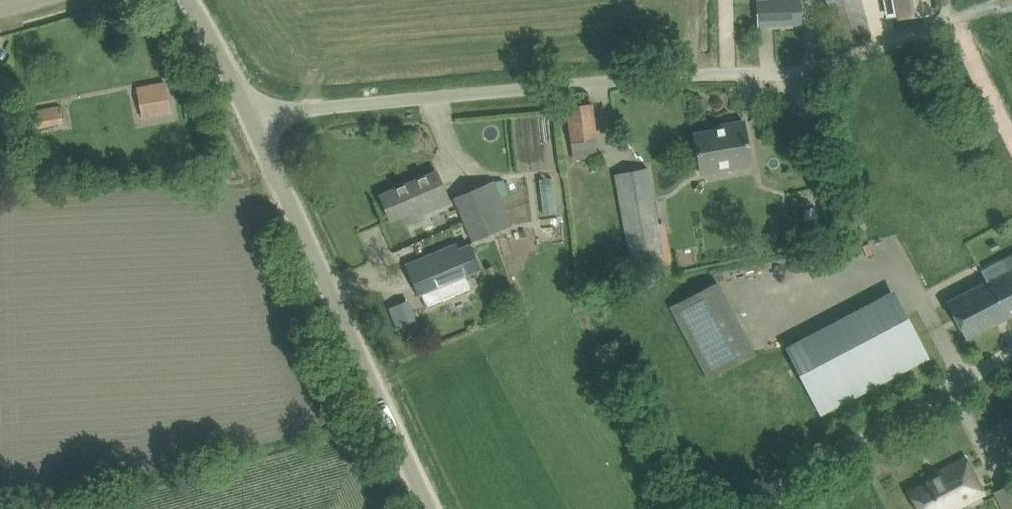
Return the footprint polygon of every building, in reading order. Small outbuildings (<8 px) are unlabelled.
[(757,0),(758,25),(801,24),(799,0),(763,0),(757,0)] [(865,15),(860,0),(826,0),(839,44),(870,35),(865,15)] [(896,0),(899,18),(930,12),(928,0),(882,0),(882,3),(896,0)] [(137,87),(142,110),(168,104),(163,82),(137,87)] [(568,106),(574,159),(598,156),(592,103),(568,106)] [(36,109),(38,124),(62,121),(60,106),(36,109)] [(727,128),(715,130),(694,134),(701,173),(702,173),(701,169),(733,164),(734,168),(751,165),(744,121),(726,124),(727,128)] [(665,267),(656,221),(647,167),(616,174),(634,272),(665,267)] [(437,207),(450,202),(437,171),(380,195),(391,220),(420,207),(435,201),(437,207)] [(454,198),(473,241),(510,225),(493,181),(454,198)] [(409,270),(414,282),(418,294),(421,293),(427,308),(428,308),(422,293),(437,287),(441,298),(469,287),(471,290),(472,290),(466,275),(480,269),(470,245),(459,250),(456,244),(439,251),(441,257),(409,270)] [(1011,314),(1011,256),(1003,261),(1008,271),(947,303),(966,339),(1011,314)] [(408,303),(389,310),(399,334),(417,327),(408,303)] [(940,471),(942,475),(910,491),(919,508),(945,508),(957,503),(959,506),(967,502),(984,493),(977,481),(970,484),(965,475),(972,471),(965,458),(940,471)] [(996,491),(1005,508),(1011,508),(1011,483),(996,491)]
